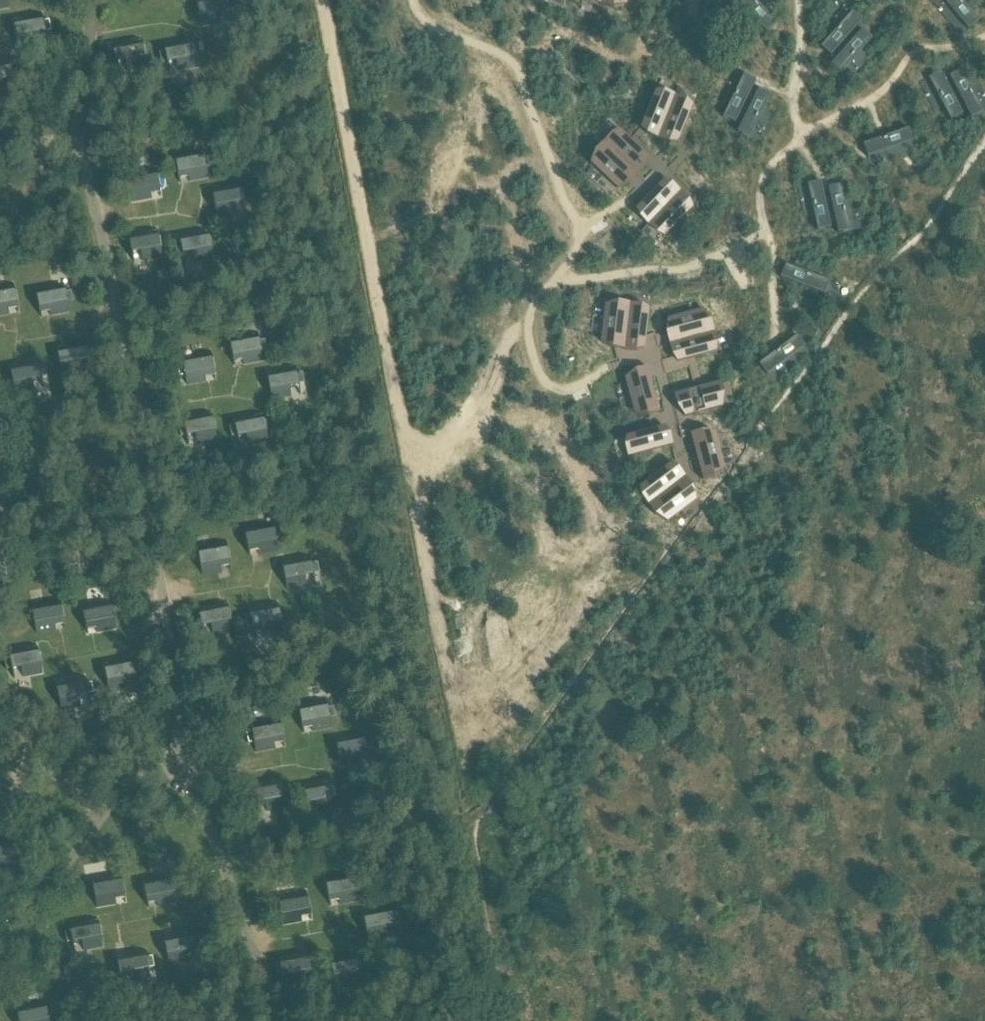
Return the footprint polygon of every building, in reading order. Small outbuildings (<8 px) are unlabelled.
[(9,8),(7,0),(0,0),(0,9),(9,8)] [(198,2),(202,27),(222,23),(220,14),(229,12),(227,0),(207,0),(198,2)] [(766,32),(776,23),(755,0),(736,0),(766,32)] [(969,31),(980,22),(961,0),(943,0),(969,31)] [(852,12),(820,48),(831,58),(863,21),(852,12)] [(23,21),(13,23),(18,47),(38,43),(36,34),(51,31),(49,20),(43,21),(41,13),(22,16),(23,21)] [(862,30),(830,66),(841,76),(873,39),(862,30)] [(114,52),(108,53),(110,64),(125,61),(127,71),(147,67),(142,42),(133,44),(132,40),(113,43),(114,52)] [(166,52),(160,53),(162,64),(176,61),(178,71),(198,67),(194,43),(184,45),(184,40),(164,43),(166,52)] [(15,87),(10,63),(1,65),(0,61),(0,91),(15,87)] [(962,70),(950,77),(972,119),(984,113),(962,70)] [(941,72),(929,79),(951,121),(964,115),(941,72)] [(743,75),(722,118),(735,124),(756,81),(743,75)] [(758,89),(737,133),(749,139),(770,96),(758,89)] [(656,93),(641,129),(646,134),(657,138),(674,97),(663,93),(656,93)] [(674,98),(658,138),(669,143),(675,143),(690,106),(685,102),(674,98)] [(909,130),(863,146),(868,159),(913,143),(909,130)] [(613,135),(605,144),(636,174),(645,166),(647,160),(619,132),(613,135)] [(596,152),(591,164),(616,188),(628,183),(636,174),(604,144),(596,152)] [(194,150),(174,154),(179,179),(188,177),(189,182),(208,178),(207,169),(213,168),(210,157),(196,160),(194,150)] [(137,180),(129,182),(132,202),(152,198),(151,194),(160,192),(156,168),(136,171),(137,180)] [(222,190),(213,192),(217,217),(237,213),(236,204),(244,203),(241,183),(222,186),(222,190)] [(664,183),(637,211),(639,217),(648,225),(679,194),(670,185),(664,183)] [(821,183),(807,186),(817,233),(831,230),(821,183)] [(842,186),(828,189),(838,236),(852,233),(842,186)] [(679,194),(648,225),(657,234),(663,236),(690,208),(687,202),(679,194)] [(148,230),(129,234),(132,253),(141,252),(143,261),(163,257),(158,233),(149,234),(148,230)] [(181,243),(175,244),(177,255),(192,252),(194,262),(214,258),(209,233),(199,235),(198,231),(179,235),(181,243)] [(785,267),(780,280),(824,298),(830,285),(785,267)] [(9,314),(8,310),(18,308),(13,283),(0,286),(0,316),(9,314)] [(55,285),(35,288),(40,313),(49,311),(50,316),(70,312),(68,303),(74,302),(72,291),(57,294),(55,285)] [(605,308),(601,342),(612,348),(624,350),(629,306),(617,304),(605,308)] [(630,306),(625,350),(636,351),(643,349),(647,310),(642,307),(630,306)] [(669,321),(667,334),(670,346),(713,334),(710,323),(702,312),(669,321)] [(249,333),(229,337),(234,362),(243,360),(244,365),(263,361),(262,352),(268,351),(266,341),(251,343),(249,333)] [(713,334),(670,346),(674,357),(677,363),(715,352),(716,346),(713,334)] [(797,337),(758,366),(767,377),(805,348),(797,337)] [(67,349),(57,351),(62,375),(82,372),(80,362),(89,361),(85,341),(66,344),(67,349)] [(192,364),(178,367),(180,377),(185,376),(187,385),(206,381),(206,377),(215,375),(210,350),(190,354),(192,364)] [(19,367),(10,369),(15,394),(35,390),(33,380),(47,377),(45,367),(40,368),(38,359),(18,363),(19,367)] [(277,374),(268,376),(272,400),(292,397),(290,387),(305,384),(303,373),(297,374),(296,366),(276,369),(277,374)] [(634,372),(624,379),(633,413),(646,414),(658,411),(646,368),(634,372)] [(718,384),(676,396),(679,407),(687,418),(720,409),(721,396),(718,384)] [(184,426),(179,427),(181,438),(195,435),(197,444),(217,440),(212,416),(203,418),(202,413),(183,417),(184,426)] [(236,427),(230,428),(232,438),(247,436),(249,445),(269,441),(264,417),(254,419),(254,414),(234,418),(236,427)] [(625,439),(625,445),(628,456),(670,444),(667,433),(663,428),(625,439)] [(702,435),(691,438),(702,480),(714,477),(724,470),(715,436),(702,435)] [(670,466),(639,490),(641,496),(648,506),(683,479),(676,469),(670,466)] [(684,479),(648,506),(656,516),(667,522),(694,501),(691,489),(684,479)] [(264,524),(244,528),(249,552),(258,550),(259,555),(278,551),(274,531),(266,533),(264,524)] [(207,553),(198,555),(202,575),(221,571),(221,567),(230,565),(226,540),(206,544),(207,553)] [(292,564),(283,566),(287,590),(307,587),(306,577),(320,574),(318,563),(313,564),(311,556),(292,559),(292,564)] [(41,612),(33,614),(36,634),(56,630),(55,626),(64,624),(60,599),(40,603),(41,612)] [(102,601),(82,605),(86,630),(96,628),(97,632),(116,628),(112,609),(103,610),(102,601)] [(218,604),(198,608),(203,632),(212,630),(213,635),(232,631),(228,611),(220,613),(218,604)] [(251,617),(245,618),(247,629),(262,626),(264,636),(284,632),(279,607),(269,609),(269,604),(249,608),(251,617)] [(10,659),(5,660),(7,671),(21,668),(23,678),(43,674),(38,649),(29,651),(28,646),(9,650),(10,659)] [(113,664),(103,666),(108,690),(128,687),(126,677),(141,674),(139,663),(133,664),(131,656),(112,660),(113,664)] [(66,685),(56,687),(61,711),(81,708),(79,698),(94,695),(92,684),(86,685),(84,677),(65,681),(66,685)] [(318,700),(298,704),(303,729),(312,727),(313,732),(332,728),(331,719),(336,718),(334,707),(320,710),(318,700)] [(261,731),(247,734),(249,745),(254,744),(256,752),(276,749),(275,744),(284,742),(279,718),(259,722),(261,731)] [(346,741),(337,743),(341,767),(361,764),(359,754),(374,751),(372,741),(366,742),(365,733),(345,736),(346,741)] [(254,792),(248,793),(250,804),(265,801),(267,811),(287,807),(282,782),(272,784),(271,780),(252,784),(254,792)] [(305,793),(299,794),(302,805),(316,802),(318,812),(338,808),(333,784),(324,785),(323,781),(303,785),(305,793)] [(0,845),(0,870),(16,867),(14,858),(23,856),(19,836),(0,840),(0,842),(1,845),(0,845)] [(102,886),(93,887),(97,907),(117,903),(116,899),(125,897),(120,872),(100,876),(102,886)] [(326,882),(330,906),(350,902),(348,893),(363,890),(361,879),(355,880),(354,872),(334,875),(335,880),(326,882)] [(163,875),(143,878),(147,903),(157,901),(158,906),(177,902),(175,894),(181,892),(179,882),(165,884),(163,875)] [(288,903),(279,904),(282,924),(302,921),(301,916),(310,914),(306,890),(286,893),(288,903)] [(373,913),(363,915),(368,939),(388,936),(386,926),(401,923),(399,913),(393,914),(391,905),(372,909),(373,913)] [(71,931),(65,932),(67,943),(81,940),(83,950),(103,946),(98,921),(89,923),(88,919),(69,923),(71,931)] [(174,938),(164,940),(169,964),(189,960),(187,951),(202,948),(200,937),(194,938),(192,930),(173,933),(174,938)] [(127,957),(117,959),(122,983),(142,979),(140,970),(155,967),(153,956),(147,957),(145,949),(126,952),(127,957)] [(281,965),(275,966),(277,977),(291,975),(293,984),(313,981),(309,956),(299,958),(298,953),(279,957),(281,965)] [(350,955),(330,958),(334,978),(343,977),(345,986),(365,982),(360,958),(351,959),(350,955)] [(16,1006),(19,1020),(49,1020),(47,1010),(38,1012),(36,1002),(16,1006)]
